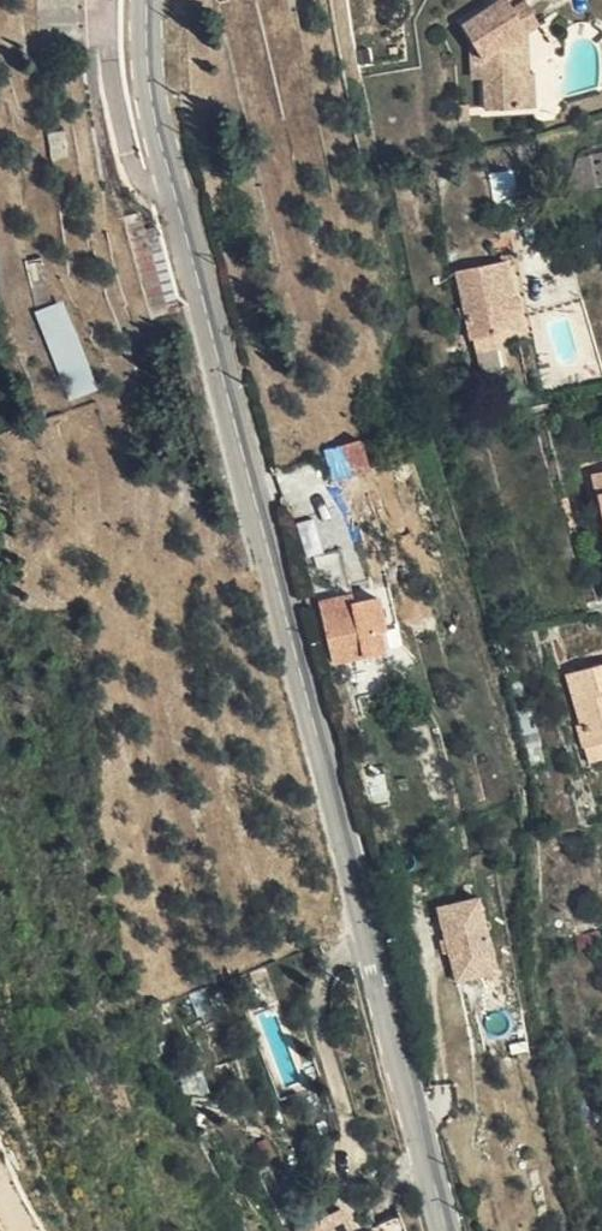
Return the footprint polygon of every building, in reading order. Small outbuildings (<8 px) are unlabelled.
[(36,44),(29,24),(25,0),(24,0),(24,43),(36,44)] [(459,34),(471,56),(473,79),(475,108),(511,106),(508,72),(500,72),(498,39),(517,28),(530,21),(519,0),(484,0),(451,19),(459,34)] [(524,105),(517,28),(498,39),(500,72),(508,72),(511,106),(524,105)] [(471,56),(459,34),(456,37),(459,79),(473,79),(471,56)] [(475,337),(496,333),(526,327),(518,289),(513,290),(508,263),(459,273),(472,338),(475,337)] [(68,300),(38,308),(63,399),(93,391),(68,300)] [(498,347),(496,333),(475,337),(477,351),(498,347)] [(362,437),(326,449),(333,474),(369,463),(362,437)] [(593,471),(601,520),(601,469),(593,471)] [(330,554),(337,592),(348,589),(350,597),(361,594),(351,550),(330,554)] [(382,622),(387,643),(406,638),(396,587),(385,589),(391,621),(382,622)] [(348,589),(337,592),(325,595),(338,655),(387,643),(382,622),(391,621),(385,589),(361,594),(350,597),(348,589)] [(601,741),(601,665),(567,674),(581,725),(578,726),(583,746),(601,741)] [(583,746),(588,765),(601,761),(601,741),(583,746)] [(485,898),(439,905),(452,987),(498,980),(485,898)] [(401,1203),(372,1216),(375,1224),(359,1230),(344,1195),(298,1214),(306,1230),(411,1230),(401,1203)]
